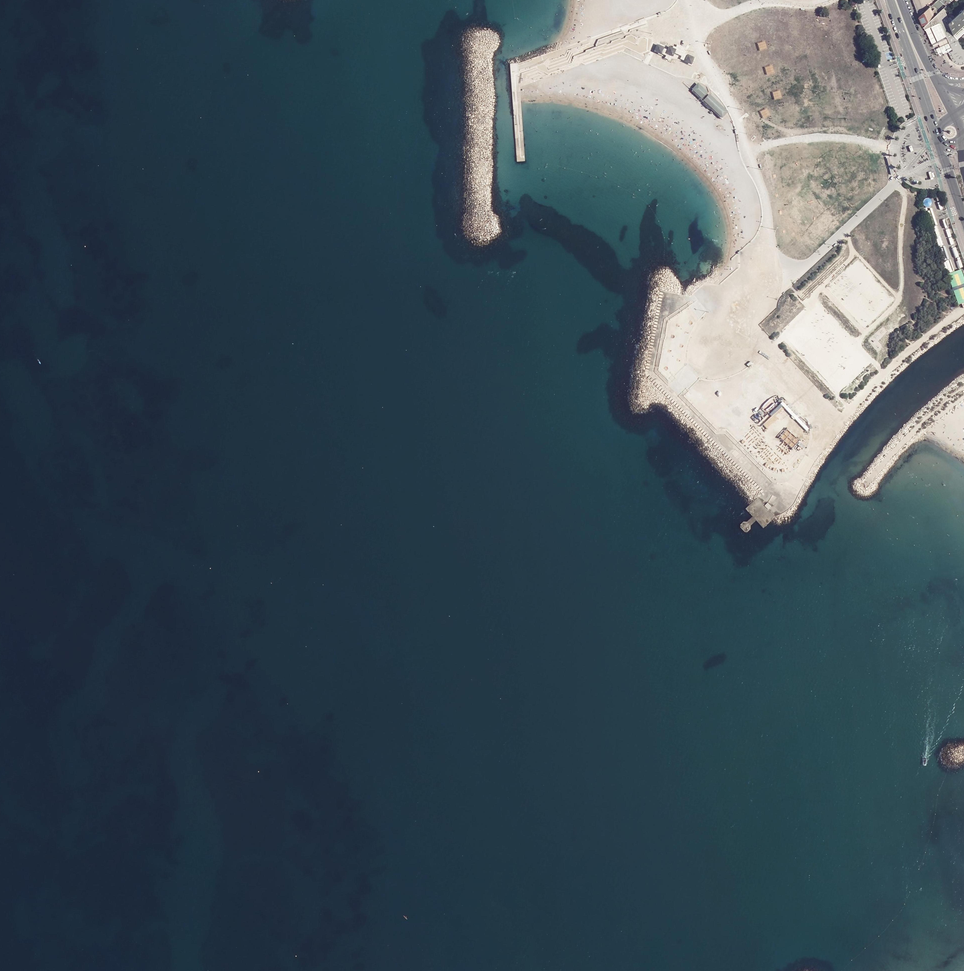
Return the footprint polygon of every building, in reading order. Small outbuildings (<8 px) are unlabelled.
[(920,15),(930,6),(929,5),(927,0),(914,0),(915,1),(920,15)] [(924,26),(944,8),(952,1),(951,0),(947,0),(940,6),(936,2),(935,3),(933,4),(933,5),(920,17),(922,21),(923,24),(924,26)] [(920,15),(920,17),(933,5),(933,4),(935,3),(935,1),(931,4),(930,6),(920,15)] [(941,19),(952,43),(958,40),(956,36),(950,22),(944,8),(924,26),(925,27),(925,26),(941,19)] [(950,22),(956,36),(963,29),(963,10),(956,17),(954,15),(954,14),(952,15),(951,16),(952,17),(954,19),(950,22)] [(947,37),(951,47),(953,47),(952,43),(941,19),(925,26),(925,27),(925,29),(926,29),(931,26),(940,22),(941,23),(947,37)] [(940,22),(931,26),(938,41),(947,37),(941,23),(940,22)] [(938,41),(931,26),(926,29),(932,43),(938,41)] [(952,43),(953,47),(956,54),(957,55),(959,56),(963,49),(962,48),(958,40),(952,43)] [(677,49),(670,46),(669,49),(658,45),(654,53),(672,60),(677,49)] [(687,55),(684,54),(685,48),(678,46),(676,54),(682,56),(681,60),(685,62),(687,55)] [(689,55),(685,62),(692,65),(696,58),(689,55)] [(708,93),(698,84),(692,90),(702,98),(708,93)] [(727,111),(710,94),(704,101),(722,119),(728,112),(727,111)]
